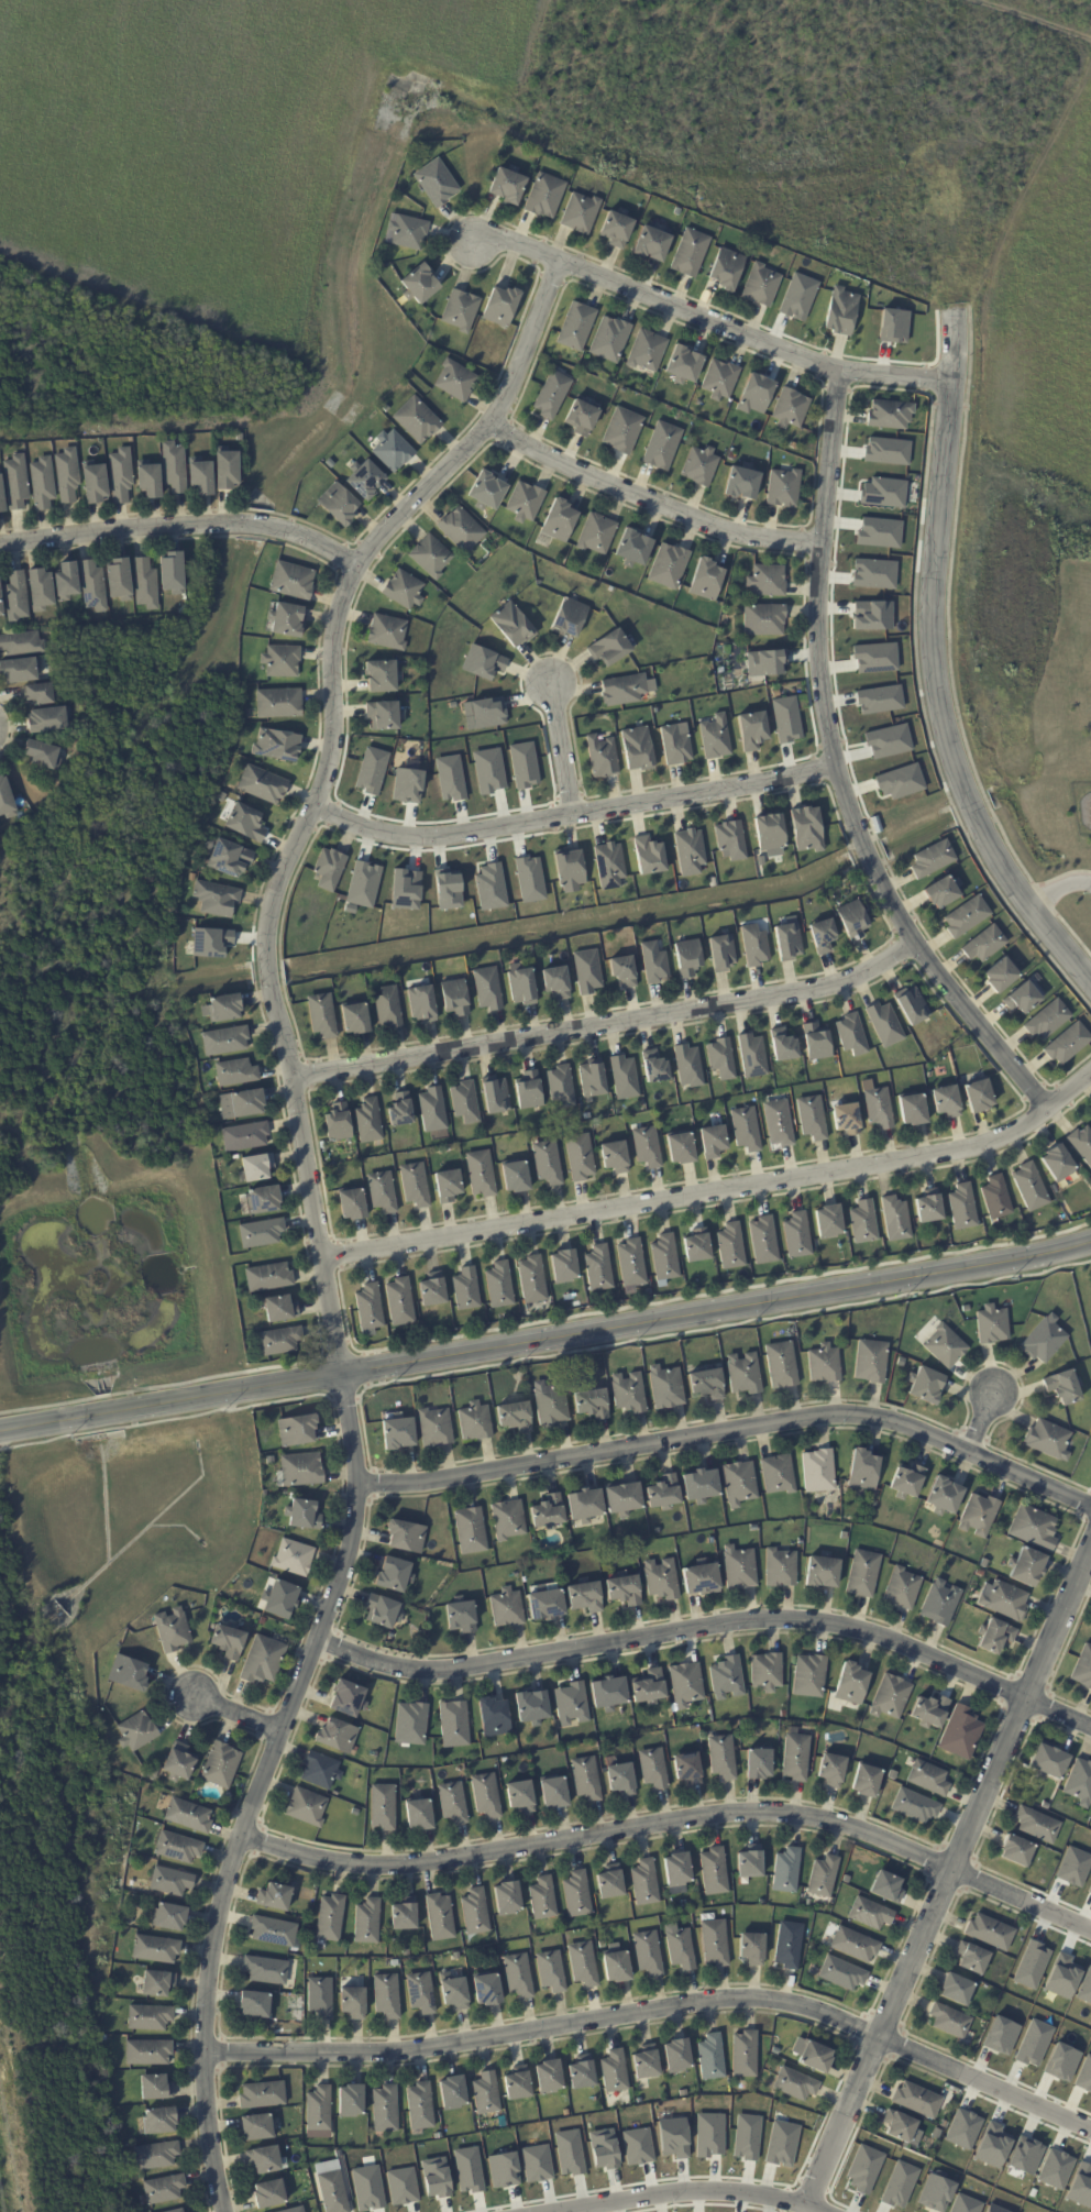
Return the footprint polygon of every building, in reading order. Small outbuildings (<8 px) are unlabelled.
[(460,188),(451,195),(452,195),(447,198),(448,199),(436,208),(412,174),(438,156),(460,188)] [(507,205),(503,202),(504,198),(488,191),(498,166),(508,169),(509,165),(519,168),(517,174),(528,178),(517,206),(508,202),(507,205)] [(540,213),(538,212),(537,214),(524,210),(539,172),(566,183),(552,219),(540,213)] [(576,231),(575,230),(576,228),(574,227),(573,230),(560,224),(573,191),(592,199),(593,196),(603,200),(588,235),(576,231)] [(621,250),(609,244),(610,240),(599,234),(602,231),(600,230),(609,209),(618,212),(620,208),(627,211),(626,216),(636,220),(622,250),(621,250)] [(429,222),(426,235),(423,235),(420,251),(389,243),(393,231),(386,230),(388,220),(395,221),(396,213),(429,222)] [(660,262),(648,256),(649,254),(647,253),(644,260),(639,257),(640,255),(632,253),(643,224),(653,228),(654,223),(664,228),(662,232),(673,236),(662,263),(660,262)] [(693,278),(670,268),(686,228),(712,238),(695,278),(693,278)] [(723,287),(719,286),(720,282),(708,277),(719,249),(746,258),(732,294),(723,290),(724,287),(723,287)] [(768,306),(757,301),(758,299),(756,298),(754,301),(741,296),(756,260),(765,264),(764,267),(783,275),(771,307),(768,306)] [(430,273),(428,275),(429,276),(431,275),(440,286),(419,304),(414,297),(408,301),(401,295),(407,289),(399,280),(422,261),(429,268),(428,271),(430,273)] [(818,282),(803,321),(793,317),(794,315),(791,313),(790,317),(776,311),(793,272),(818,282)] [(847,334),(834,331),(834,328),(823,324),(833,283),(842,286),(841,290),(858,294),(848,334),(847,334)] [(496,286),(505,289),(506,287),(511,288),(513,286),(520,289),(520,290),(507,328),(481,318),(494,285),(496,286)] [(454,288),(466,293),(466,295),(467,296),(469,293),(478,297),(482,298),(467,334),(459,330),(460,328),(441,320),(453,287),(454,288)] [(587,306),(598,310),(582,351),(556,341),(573,300),(587,306)] [(880,308),(907,311),(904,343),(878,341),(880,308)] [(621,319),(632,323),(617,363),(588,352),(604,315),(614,319),(614,318),(617,319),(618,318),(621,319)] [(657,334),(669,339),(655,372),(637,364),(635,367),(626,364),(640,328),(643,329),(643,328),(653,332),(652,335),(654,335),(655,333),(657,334)] [(685,349),(690,350),(688,352),(690,353),(691,351),(705,356),(694,383),(685,379),(682,386),(673,382),(676,375),(665,371),(676,342),(686,346),(685,349)] [(472,389),(472,390),(471,389),(463,403),(433,385),(444,367),(441,365),(447,356),(480,377),(472,389)] [(730,363),(742,367),(729,398),(721,396),(719,401),(710,398),(713,393),(701,387),(713,357),(728,364),(728,362),(730,363)] [(550,420),(539,415),(541,411),(532,407),(552,370),(573,381),(552,421),(550,420)] [(764,376),(765,376),(765,377),(778,383),(763,415),(750,409),(748,414),(736,408),(752,372),(759,375),(759,374),(764,376)] [(785,386),(795,390),(795,392),(801,394),(800,395),(812,399),(800,429),(789,423),(785,430),(776,426),(780,420),(771,417),(784,386),(785,386)] [(441,426),(433,433),(432,432),(420,444),(392,416),(414,394),(443,423),(441,426)] [(586,439),(573,432),(575,428),(563,422),(576,397),(600,410),(586,439)] [(868,425),(869,414),(872,414),(873,407),(872,407),(873,399),(915,404),(915,414),(911,414),(910,423),(907,423),(906,430),(868,426),(868,425)] [(628,455),(617,451),(618,450),(611,448),(611,447),(602,442),(617,406),(644,418),(629,456),(628,455)] [(659,469),(642,462),(658,420),(683,430),(668,472),(659,469)] [(416,452),(406,462),(406,461),(394,473),(371,450),(379,441),(375,437),(383,430),(387,434),(393,428),(416,452)] [(866,436),(910,440),(907,465),(862,461),(866,436)] [(185,493),(172,493),(170,484),(164,484),(162,441),(174,440),(174,445),(184,445),(186,493),(185,493)] [(706,487),(698,484),(698,483),(693,481),(693,480),(681,475),(692,447),(704,451),(706,445),(715,449),(713,454),(720,458),(708,487),(706,487)] [(79,484),(77,484),(77,489),(74,489),(76,502),(60,504),(54,454),(64,453),(63,448),(75,447),(80,484),(79,484)] [(132,484),(130,484),(130,489),(126,489),(128,502),(113,504),(108,453),(118,452),(118,448),(130,447),(133,484),(132,484)] [(233,484),(232,484),(232,489),(217,489),(216,452),(216,448),(228,448),(228,452),(238,452),(239,484),(233,484)] [(27,498),(22,498),(24,508),(8,510),(2,461),(12,460),(11,454),(23,452),(29,498),(27,498)] [(53,498),(48,499),(49,508),(35,510),(29,463),(38,462),(38,456),(51,454),(55,498),(53,498)] [(212,495),(197,495),(197,491),(191,491),(190,486),(189,486),(188,458),(201,458),(201,462),(211,461),(212,495)] [(158,463),(161,496),(145,497),(144,491),(140,491),(140,487),(137,487),(136,464),(136,460),(148,459),(148,463),(158,463)] [(385,480),(376,488),(375,486),(373,489),(376,493),(373,497),(372,496),(366,502),(345,481),(353,472),(349,469),(355,461),(360,465),(366,459),(387,478),(385,480)] [(103,464),(108,497),(107,497),(107,500),(101,500),(101,503),(86,504),(80,463),(93,461),(93,465),(103,464)] [(752,499),(740,496),(741,495),(740,494),(738,500),(730,498),(731,496),(725,494),(731,465),(761,473),(754,499),(752,499)] [(491,473),(489,475),(493,477),(492,480),(494,481),(495,478),(508,485),(495,510),(485,505),(482,511),(474,507),(477,500),(467,495),(482,469),(491,473)] [(783,507),(783,504),(782,504),(781,506),(768,504),(771,470),(792,473),(792,470),(802,471),(797,508),(783,507)] [(858,503),(860,488),(862,489),(862,482),(869,483),(870,476),(905,481),(903,507),(858,503)] [(357,505),(351,511),(353,514),(349,518),(351,520),(344,527),(317,500),(335,480),(360,503),(357,505)] [(531,486),(532,487),(533,485),(547,492),(532,521),(526,518),(522,524),(514,520),(517,514),(505,508),(519,481),(531,486)] [(565,499),(564,500),(570,503),(569,507),(580,511),(565,542),(554,537),(549,549),(536,542),(556,496),(558,497),(558,495),(565,498),(565,499)] [(437,524),(444,516),(447,517),(451,511),(451,513),(459,505),(487,533),(465,554),(436,525),(437,524)] [(604,516),(603,519),(604,519),(605,517),(618,522),(606,555),(586,548),(585,550),(576,547),(591,511),(604,516)] [(899,547),(901,520),(861,517),(860,530),(856,529),(855,543),(899,547)] [(635,530),(636,530),(635,531),(639,533),(638,536),(640,537),(641,535),(654,540),(643,566),(635,562),(631,570),(622,565),(626,559),(615,554),(627,527),(635,530)] [(454,555),(440,571),(443,573),(437,581),(408,554),(410,552),(410,551),(417,543),(419,546),(420,544),(419,542),(429,532),(454,555)] [(675,547),(679,548),(679,547),(692,551),(676,591),(648,579),(662,542),(673,547),(673,546),(675,547)] [(168,551),(181,550),(183,594),(170,595),(170,588),(161,590),(159,557),(161,557),(161,554),(165,554),(165,551),(168,551)] [(714,561),(716,561),(714,565),(726,569),(715,601),(690,593),(701,555),(702,557),(703,555),(710,558),(710,560),(714,561)] [(113,558),(126,557),(132,599),(120,602),(119,595),(109,597),(104,564),(107,563),(107,562),(111,561),(111,558),(113,558)] [(148,557),(150,569),(156,569),(157,609),(146,609),(145,604),(135,605),(133,557),(148,557)] [(96,566),(100,565),(106,609),(93,612),(92,606),(84,607),(77,560),(92,558),(93,566),(96,566)] [(894,587),(895,560),(852,558),(852,569),(855,569),(853,572),(852,572),(851,585),(894,587)] [(62,562),(74,560),(78,593),(68,594),(69,599),(57,602),(56,596),(53,572),(59,572),(58,562),(62,562)] [(315,571),(311,582),(312,582),(311,587),(312,587),(308,602),(268,590),(277,560),(315,571)] [(784,580),(784,582),(786,582),(785,596),(752,595),(752,586),(747,586),(747,576),(753,576),(753,564),(785,565),(784,580)] [(26,569),(43,566),(43,570),(48,569),(49,572),(54,604),(44,605),(45,610),(32,613),(32,606),(31,606),(26,569)] [(382,592),(388,581),(390,582),(398,568),(425,584),(418,594),(425,598),(419,607),(414,603),(409,610),(381,593),(382,592)] [(29,616),(19,617),(20,623),(8,624),(3,585),(10,584),(9,571),(23,570),(29,616)] [(569,598),(586,605),(573,637),(562,631),(560,635),(547,629),(562,595),(569,598)] [(529,640),(526,643),(524,640),(515,649),(489,617),(509,601),(538,634),(529,640)] [(852,601),(892,601),(892,629),(852,629),(852,601)] [(304,606),(300,620),(299,619),(298,623),(301,623),(300,624),(302,625),(300,637),(271,631),(273,621),(266,620),(268,610),(275,612),(276,602),(304,606)] [(786,606),(786,618),(784,618),(784,625),(784,635),(745,635),(745,605),(786,604),(786,606)] [(370,630),(370,629),(373,629),(373,627),(371,627),(374,613),(407,620),(403,640),(407,641),(405,651),(367,642),(368,639),(367,639),(370,630)] [(626,638),(632,650),(606,668),(599,658),(595,661),(586,649),(618,627),(626,638)] [(5,650),(0,651),(0,635),(37,630),(38,640),(43,640),(45,652),(7,657),(7,656),(5,650)] [(460,668),(471,642),(507,658),(503,671),(493,667),(488,680),(460,668)] [(851,645),(894,642),(896,670),(857,672),(856,659),(851,659),(851,645)] [(300,646),(300,661),(298,661),(297,676),(266,676),(266,664),(260,663),(261,653),(266,653),(266,645),(300,646)] [(746,651),(781,649),(782,663),(780,664),(781,673),(747,676),(746,651)] [(1,676),(0,677),(0,661),(34,657),(40,657),(41,669),(40,669),(35,670),(36,679),(4,683),(4,682),(1,682),(1,676)] [(370,692),(368,678),(371,678),(371,674),(368,674),(367,671),(366,671),(365,661),(395,660),(396,672),(403,671),(403,681),(396,681),(397,691),(370,692)] [(646,680),(648,693),(639,694),(640,701),(607,706),(607,704),(604,704),(603,694),(604,694),(602,680),(644,673),(646,680)] [(35,703),(35,702),(32,700),(24,701),(23,695),(25,695),(24,685),(54,682),(55,690),(57,690),(58,697),(53,698),(53,703),(35,705),(35,703)] [(855,691),(899,683),(902,707),(860,714),(859,704),(857,704),(855,691)] [(301,691),(302,716),(257,717),(256,690),(301,689),(301,691)] [(469,701),(488,697),(500,695),(503,707),(504,707),(505,716),(504,716),(505,723),(473,728),(469,701)] [(770,700),(795,695),(802,739),(778,744),(770,700)] [(372,720),(372,718),(366,718),(366,703),(375,703),(375,702),(398,701),(398,711),(405,711),(405,720),(398,720),(399,729),(372,730),(372,720)] [(27,733),(25,717),(26,717),(26,714),(29,713),(29,709),(63,705),(64,706),(69,706),(70,717),(65,717),(66,728),(27,733)] [(726,712),(732,755),(723,756),(719,756),(719,757),(706,759),(699,723),(708,722),(708,724),(716,723),(715,714),(726,712)] [(760,744),(757,745),(758,751),(743,753),(738,716),(764,712),(769,739),(762,740),(762,744),(760,744)] [(684,763),(668,766),(661,727),(686,723),(693,760),(686,761),(686,762),(684,763)] [(862,733),(904,723),(911,749),(871,758),(869,745),(864,746),(862,733)] [(646,770),(640,770),(640,768),(628,770),(621,730),(648,726),(655,768),(646,770)] [(299,736),(297,746),(298,747),(297,751),(295,751),(293,761),(250,752),(252,742),(255,744),(258,727),(299,735),(299,736)] [(597,738),(598,742),(606,741),(605,738),(614,737),(619,774),(594,779),(586,736),(596,734),(597,738)] [(58,748),(55,758),(60,759),(57,771),(30,763),(32,757),(22,753),(26,738),(58,748)] [(507,744),(532,740),(539,782),(530,783),(529,782),(528,782),(529,786),(515,789),(507,744)] [(365,745),(388,751),(375,795),(363,792),(364,788),(363,786),(362,789),(353,786),(365,745)] [(472,751),(499,747),(506,786),(492,789),(492,793),(478,795),(472,751)] [(465,799),(459,752),(434,757),(441,800),(450,797),(450,795),(451,795),(452,801),(465,799)] [(873,775),(916,761),(924,789),(891,800),(889,793),(882,794),(880,789),(878,789),(873,775)] [(289,781),(282,800),(278,799),(276,805),(236,789),(247,763),(289,781)] [(395,767),(422,770),(418,803),(406,802),(397,801),(397,800),(390,799),(395,767)] [(3,814),(0,815),(0,775),(1,778),(3,777),(16,815),(5,818),(3,814)] [(220,792),(227,795),(223,802),(217,800),(220,792)] [(260,825),(258,826),(266,830),(261,844),(223,826),(235,801),(261,813),(257,821),(261,822),(260,825)] [(798,851),(791,811),(811,806),(811,808),(818,807),(826,850),(816,852),(815,848),(798,851)] [(779,848),(761,851),(754,818),(767,815),(774,814),(774,815),(782,813),(789,847),(779,848)] [(871,818),(878,816),(883,832),(877,834),(871,818)] [(730,856),(729,850),(719,852),(715,826),(723,825),(723,823),(741,819),(748,859),(731,862),(730,856)] [(706,863),(699,865),(702,874),(682,878),(675,833),(687,830),(687,829),(694,828),(695,832),(702,830),(707,863),(706,863)] [(652,841),(654,841),(655,844),(662,843),(668,871),(640,876),(633,837),(648,835),(649,843),(652,841)] [(239,846),(239,847),(252,851),(247,866),(243,863),(240,872),(238,871),(236,874),(234,876),(234,877),(205,866),(207,858),(214,837),(239,846)] [(958,860),(918,881),(912,868),(916,865),(915,862),(917,861),(914,856),(947,838),(958,860)] [(626,878),(619,879),(621,888),(602,891),(595,847),(607,845),(606,843),(614,841),(614,846),(621,844),(627,878),(626,878)] [(332,849),(337,851),(337,852),(349,857),(333,893),(317,887),(321,876),(313,872),(323,848),(330,851),(331,849),(332,849)] [(580,850),(581,850),(586,883),(560,888),(554,851),(569,849),(569,851),(580,850)] [(544,898),(520,902),(513,857),(527,855),(528,858),(538,856),(544,898)] [(371,907),(343,901),(354,859),(382,866),(371,907)] [(507,906),(499,861),(485,863),(485,865),(478,866),(480,873),(473,874),(480,911),(507,906)] [(390,907),(418,909),(420,871),(405,870),(405,869),(393,868),(390,907)] [(432,873),(447,871),(448,873),(456,872),(462,907),(437,911),(432,873)] [(930,900),(925,890),(950,874),(954,881),(959,878),(962,884),(959,888),(963,895),(939,910),(936,904),(934,905),(930,900)] [(242,892),(239,904),(234,903),(233,906),(235,909),(234,913),(232,914),(231,918),(200,913),(202,902),(197,901),(198,899),(192,896),(196,880),(242,890),(242,892)] [(954,938),(947,928),(950,926),(945,918),(979,894),(993,914),(955,940),(954,938)] [(862,928),(860,929),(862,935),(850,942),(835,907),(856,898),(869,925),(862,928)] [(345,902),(355,905),(353,913),(343,911),(345,902)] [(828,940),(826,942),(828,950),(815,955),(806,924),(829,917),(835,938),(828,940)] [(796,956),(793,957),(794,960),(780,962),(774,926),(797,923),(802,955),(796,956)] [(977,957),(976,955),(970,960),(961,949),(994,923),(1009,943),(982,964),(979,958),(978,958),(977,957)] [(763,961),(761,962),(761,966),(749,968),(741,926),(758,924),(759,933),(765,931),(771,960),(763,961)] [(191,927),(233,929),(233,945),(221,944),(221,958),(190,956),(191,927)] [(730,968),(727,968),(727,971),(714,973),(708,938),(731,935),(736,964),(731,965),(732,967),(730,968)] [(696,971),(694,971),(695,978),(681,980),(675,943),(699,939),(704,967),(698,967),(698,970),(696,971)] [(658,947),(659,953),(665,951),(671,978),(660,979),(661,982),(648,986),(641,944),(657,940),(658,947)] [(596,989),(594,989),(594,994),(581,997),(573,953),(597,949),(604,988),(596,989)] [(636,988),(624,989),(621,980),(618,981),(617,978),(613,978),(610,959),(632,956),(638,987),(636,988)] [(999,994),(987,981),(989,979),(984,975),(1006,956),(1011,960),(1012,959),(1015,965),(1017,968),(1016,969),(1021,976),(999,994)] [(503,1010),(491,1012),(489,1006),(480,1009),(473,970),(496,966),(504,1009),(503,1010)] [(569,999),(556,1001),(555,991),(547,993),(546,990),(542,970),(565,966),(570,991),(571,998),(569,999)] [(536,1004),(524,1006),(524,1003),(515,1004),(514,1001),(513,1002),(508,972),(531,968),(537,1000),(538,1004),(536,1004)] [(469,1015),(456,1017),(454,1011),(445,1013),(441,983),(464,979),(471,1015),(469,1015)] [(1018,1009),(1017,1006),(1012,1011),(1003,1000),(1009,995),(1009,997),(1028,980),(1044,999),(1025,1015),(1021,1009),(1020,1010),(1018,1009)] [(401,1026),(389,1028),(389,1025),(387,1025),(387,1026),(379,1027),(374,998),(382,995),(381,988),(396,984),(404,1026),(401,1026)] [(436,1021),(423,1023),(422,1020),(417,1021),(417,1020),(417,1017),(412,1019),(407,990),(431,984),(438,1021),(436,1021)] [(928,1017),(926,1019),(927,1020),(912,1028),(893,995),(905,989),(907,992),(915,988),(930,1015),(928,1017)] [(337,1037),(323,1039),(323,1035),(320,1035),(319,1033),(312,1034),(307,998),(330,993),(338,1037),(337,1037)] [(239,995),(241,1012),(239,1012),(240,1020),(213,1023),(212,1023),(210,1023),(208,1005),(210,1005),(209,999),(238,994),(239,995)] [(1038,1035),(1037,1033),(1033,1036),(1024,1026),(1058,997),(1073,1015),(1045,1039),(1040,1034),(1039,1035),(1038,1035)] [(368,1033),(353,1035),(353,1033),(345,1034),(341,1008),(366,1003),(371,1033),(368,1033)] [(867,1010),(879,1003),(881,1008),(890,1003),(906,1038),(884,1049),(867,1010)] [(836,1023),(846,1020),(845,1016),(857,1012),(870,1053),(855,1057),(852,1049),(845,1052),(836,1023)] [(1078,1021),(1090,1037),(1090,1041),(1061,1066),(1060,1065),(1055,1058),(1051,1061),(1043,1050),(1078,1021)] [(820,1028),(828,1027),(834,1057),(809,1061),(803,1025),(817,1023),(818,1030),(820,1028)] [(246,1027),(249,1039),(245,1041),(246,1049),(206,1057),(201,1033),(246,1025),(246,1027)] [(787,1038),(791,1037),(792,1041),(795,1041),(798,1058),(776,1063),(771,1030),(784,1027),(785,1038),(787,1038)] [(754,1038),(762,1037),(769,1075),(746,1079),(739,1036),(752,1034),(753,1038),(754,1038)] [(718,1072),(717,1067),(709,1069),(705,1043),(712,1042),(714,1042),(714,1037),(727,1035),(735,1077),(719,1079),(718,1072)] [(691,1049),(698,1047),(705,1086),(690,1088),(690,1086),(681,1087),(674,1047),(688,1045),(688,1049),(691,1049)] [(661,1059),(663,1059),(663,1063),(668,1061),(671,1080),(648,1083),(642,1052),(657,1049),(658,1059),(661,1059)] [(626,1059),(635,1058),(640,1097),(617,1101),(610,1058),(624,1056),(625,1060),(626,1059)] [(250,1066),(251,1068),(257,1067),(260,1080),(219,1088),(214,1064),(249,1058),(249,1065),(250,1064),(250,1066)] [(592,1096),(582,1098),(577,1065),(586,1064),(585,1060),(599,1058),(605,1094),(592,1096)] [(543,1071),(553,1069),(553,1065),(565,1063),(573,1104),(558,1107),(556,1099),(549,1100),(543,1071)] [(538,1079),(542,1107),(518,1110),(514,1080),(522,1078),(521,1071),(535,1069),(537,1079),(538,1079)] [(498,1080),(506,1079),(511,1110),(505,1111),(505,1112),(487,1115),(482,1079),(495,1077),(496,1080),(498,1080)] [(985,1080),(988,1079),(994,1105),(988,1108),(989,1110),(972,1115),(963,1086),(970,1085),(969,1081),(984,1077),(985,1080)] [(456,1086),(459,1086),(458,1081),(471,1079),(478,1121),(463,1123),(462,1115),(453,1116),(449,1087),(456,1086)] [(416,1091),(425,1090),(425,1086),(438,1082),(445,1126),(422,1130),(416,1091)] [(960,1116),(947,1120),(946,1113),(937,1115),(932,1091),(956,1086),(961,1111),(960,1111),(961,1116),(960,1116)] [(260,1088),(263,1104),(260,1105),(262,1112),(234,1118),(234,1116),(221,1119),(217,1094),(260,1087),(260,1088)] [(892,1130),(881,1132),(880,1124),(870,1125),(864,1091),(888,1088),(895,1129),(892,1130)] [(389,1126),(387,1109),(392,1108),(392,1104),(395,1103),(394,1093),(408,1091),(414,1123),(389,1126)] [(928,1124),(912,1126),(911,1124),(903,1125),(899,1096),(916,1092),(916,1096),(924,1094),(928,1124)] [(352,1108),(359,1107),(359,1103),(361,1102),(361,1097),(374,1094),(382,1138),(359,1142),(352,1108)] [(826,1141),(815,1143),(814,1136),(811,1137),(811,1135),(804,1136),(797,1100),(822,1096),(828,1141),(826,1141)] [(351,1136),(327,1141),(322,1114),(328,1113),(328,1111),(332,1110),(331,1102),(345,1100),(351,1136)] [(793,1146),(781,1148),(781,1144),(771,1145),(764,1103),(787,1100),(795,1145),(793,1146)] [(861,1135),(847,1137),(846,1131),(836,1132),(833,1108),(858,1104),(861,1135)] [(760,1152),(748,1154),(747,1148),(745,1148),(743,1146),(738,1147),(731,1111),(754,1107),(762,1152),(760,1152)] [(265,1121),(267,1135),(264,1135),(266,1144),(224,1151),(220,1127),(265,1120),(265,1121)] [(661,1168),(649,1170),(648,1163),(638,1164),(632,1131),(655,1126),(662,1168),(661,1168)] [(720,1153),(718,1153),(719,1159),(706,1162),(701,1131),(725,1126),(729,1151),(720,1153)] [(1088,1126),(1090,1130),(1090,1169),(1067,1138),(1078,1130),(1080,1133),(1088,1126)] [(595,1176),(586,1177),(587,1181),(573,1184),(565,1137),(588,1134),(596,1176),(595,1176)] [(694,1164),(680,1167),(680,1165),(673,1165),(668,1138),(693,1134),(697,1164),(694,1164)] [(562,1186),(550,1187),(549,1181),(546,1182),(546,1180),(539,1181),(532,1144),(556,1141),(563,1185),(562,1186)] [(628,1174),(616,1175),(615,1169),(605,1170),(600,1146),(626,1142),(629,1168),(628,1168),(629,1174),(628,1174)] [(1042,1159),(1047,1156),(1045,1154),(1060,1144),(1077,1170),(1056,1184),(1042,1159)] [(495,1197),(483,1199),(483,1195),(473,1196),(466,1154),(489,1151),(497,1197),(495,1197)] [(272,1153),(274,1166),(267,1167),(267,1170),(267,1171),(268,1178),(243,1182),(243,1180),(239,1181),(236,1171),(242,1170),(240,1157),(271,1152),(272,1153)] [(1013,1175),(1021,1170),(1020,1167),(1033,1160),(1051,1203),(1029,1213),(1013,1175)] [(429,1208),(417,1210),(416,1204),(414,1204),(412,1202),(406,1203),(399,1167),(423,1163),(430,1208),(429,1208)] [(529,1192),(514,1196),(514,1192),(507,1195),(502,1167),(526,1163),(531,1192),(529,1192)] [(455,1196),(453,1197),(454,1203),(440,1206),(436,1175),(460,1170),(463,1195),(455,1196)] [(396,1213),(384,1215),(383,1208),(373,1209),(367,1176),(390,1171),(398,1213),(396,1213)] [(982,1189),(988,1187),(988,1186),(991,1185),(989,1178),(1002,1174),(1015,1214),(992,1221),(982,1189)] [(956,1191),(958,1191),(957,1186),(971,1182),(979,1226),(956,1231),(949,1195),(956,1193),(956,1191)] [(275,1185),(278,1202),(276,1202),(277,1209),(247,1213),(244,1196),(246,1195),(245,1189),(275,1184),(275,1185)] [(915,1200),(924,1198),(923,1190),(938,1187),(944,1221),(919,1224),(915,1200)] [(365,1220),(350,1222),(349,1220),(342,1221),(338,1193),(362,1189),(367,1219),(365,1220)] [(897,1201),(900,1201),(901,1203),(906,1202),(913,1239),(889,1243),(882,1198),(896,1196),(897,1201)] [(850,1211),(856,1210),(859,1209),(858,1202),(873,1200),(879,1241),(856,1245),(850,1211)] [(816,1211),(823,1210),(823,1208),(840,1204),(845,1234),(836,1236),(837,1237),(820,1241),(816,1211)] [(790,1222),(791,1222),(790,1220),(792,1219),(792,1213),(806,1211),(813,1255),(790,1259),(783,1223),(790,1222)] [(280,1217),(283,1230),(277,1231),(278,1233),(276,1233),(277,1241),(241,1247),(236,1223),(280,1215),(280,1217)] [(750,1223),(759,1222),(759,1218),(772,1215),(780,1262),(757,1265),(750,1223)] [(724,1231),(726,1230),(725,1224),(740,1222),(747,1266),(723,1270),(717,1233),(724,1233),(724,1231)] [(684,1240),(693,1237),(692,1230),(705,1228),(707,1234),(708,1234),(713,1261),(688,1264),(684,1240)] [(658,1242),(660,1242),(659,1235),(673,1233),(681,1278),(658,1281),(651,1245),(658,1244),(658,1242)] [(618,1246),(627,1245),(626,1241),(640,1239),(648,1285),(635,1287),(637,1294),(626,1296),(618,1246)] [(592,1253),(594,1253),(593,1246),(607,1244),(615,1289),(591,1292),(585,1256),(591,1255),(591,1253),(592,1253)] [(551,1256),(558,1255),(556,1253),(574,1250),(578,1279),(572,1280),(572,1281),(555,1285),(551,1256)] [(548,1299),(549,1301),(525,1306),(518,1264),(527,1262),(527,1258),(541,1255),(548,1299)] [(485,1273),(492,1272),(492,1269),(494,1269),(494,1263),(508,1261),(515,1306),(492,1309),(485,1273)] [(286,1264),(288,1273),(291,1272),(294,1286),(249,1294),(244,1269),(286,1263),(286,1264)] [(452,1278),(462,1276),(460,1269),(474,1267),(482,1308),(465,1310),(466,1317),(460,1318),(459,1311),(458,1311),(452,1278)] [(419,1285),(428,1283),(428,1281),(429,1281),(428,1275),(441,1273),(442,1279),(443,1279),(448,1305),(423,1309),(419,1285)] [(385,1286),(395,1284),(394,1280),(408,1278),(416,1323),(393,1328),(385,1286)] [(363,1291),(364,1291),(363,1285),(377,1283),(384,1328),(361,1331),(355,1295),(361,1294),(361,1291),(363,1291)] [(289,1302),(289,1305),(296,1303),(299,1318),(293,1319),(293,1320),(268,1325),(264,1300),(288,1296),(289,1302)] [(995,1343),(992,1343),(992,1344),(980,1345),(977,1312),(985,1312),(985,1306),(995,1305),(996,1310),(1007,1310),(1011,1341),(999,1342),(999,1343),(995,1343)] [(1069,1336),(1045,1365),(1035,1357),(1033,1361),(1021,1351),(1023,1349),(1021,1346),(1050,1312),(1058,1319),(1054,1324),(1069,1336)] [(958,1363),(949,1372),(924,1346),(938,1332),(935,1330),(943,1322),(970,1349),(967,1352),(968,1353),(958,1363)] [(300,1328),(302,1341),(296,1342),(297,1352),(264,1357),(260,1334),(300,1327),(300,1328)] [(882,1386),(871,1384),(871,1383),(866,1382),(855,1379),(859,1340),(890,1344),(884,1386),(882,1386)] [(797,1387),(782,1389),(782,1390),(773,1391),(765,1346),(792,1342),(800,1386),(797,1387)] [(839,1383),(828,1384),(828,1382),(825,1382),(825,1384),(818,1384),(818,1383),(812,1383),(808,1352),(822,1350),(820,1344),(830,1343),(830,1350),(839,1349),(842,1382),(839,1383)] [(761,1394),(749,1396),(749,1393),(731,1395),(727,1364),(728,1364),(727,1356),(737,1355),(738,1362),(746,1361),(745,1354),(757,1353),(762,1394),(761,1394)] [(900,1358),(906,1361),(903,1367),(897,1366),(900,1358)] [(710,1366),(712,1371),(721,1369),(726,1399),(710,1400),(709,1394),(701,1396),(701,1394),(693,1395),(690,1375),(701,1373),(699,1366),(710,1364),(710,1366)] [(680,1368),(686,1406),(674,1407),(674,1409),(668,1410),(668,1409),(665,1409),(665,1410),(655,1411),(650,1374),(651,1373),(650,1367),(660,1365),(661,1372),(680,1368)] [(946,1378),(939,1391),(938,1391),(937,1394),(940,1395),(935,1408),(907,1396),(913,1385),(905,1383),(910,1373),(916,1376),(921,1367),(946,1378)] [(1057,1396),(1055,1390),(1047,1393),(1043,1378),(1056,1374),(1056,1375),(1072,1369),(1076,1377),(1079,1376),(1082,1386),(1079,1387),(1083,1400),(1064,1407),(1060,1398),(1058,1399),(1057,1396)] [(647,1413),(633,1416),(632,1411),(626,1413),(625,1409),(616,1410),(611,1383),(613,1383),(611,1376),(621,1374),(622,1380),(630,1379),(629,1374),(641,1373),(647,1413)] [(567,1423),(559,1424),(559,1429),(543,1431),(543,1428),(540,1429),(533,1391),(536,1390),(535,1384),(543,1383),(544,1389),(564,1386),(570,1422),(567,1423)] [(605,1388),(610,1418),(596,1420),(595,1415),(586,1416),(586,1413),(577,1415),(574,1394),(585,1391),(584,1385),(594,1384),(595,1390),(605,1388)] [(524,1402),(528,1401),(532,1431),(518,1433),(517,1427),(508,1428),(507,1427),(499,1428),(496,1407),(508,1405),(507,1399),(517,1397),(518,1404),(524,1402)] [(492,1439),(482,1441),(481,1440),(476,1441),(476,1440),(463,1442),(458,1411),(470,1409),(469,1402),(478,1401),(480,1408),(488,1406),(494,1439),(492,1439)] [(452,1444),(438,1448),(423,1450),(417,1411),(428,1409),(428,1412),(448,1409),(454,1444),(452,1444)] [(416,1446),(400,1448),(400,1444),(398,1445),(399,1450),(385,1452),(382,1422),(394,1420),(393,1412),(401,1412),(403,1420),(412,1419),(416,1446)] [(315,1423),(316,1429),(312,1429),(315,1441),(282,1448),(277,1420),(315,1413),(315,1415),(316,1415),(317,1422),(315,1422),(315,1423)] [(1072,1434),(1065,1452),(1071,1455),(1068,1464),(1061,1461),(1061,1462),(1026,1446),(1027,1444),(1024,1443),(1031,1428),(1034,1430),(1039,1419),(1072,1434)] [(869,1450),(870,1450),(870,1453),(871,1453),(871,1454),(882,1456),(875,1490),(848,1485),(855,1446),(857,1446),(857,1445),(866,1448),(866,1450),(869,1450)] [(806,1492),(803,1453),(814,1452),(814,1451),(819,1450),(819,1449),(833,1448),(836,1489),(806,1492)] [(321,1467),(321,1468),(323,1468),(324,1483),(283,1486),(279,1455),(319,1452),(320,1462),(321,1462),(321,1467)] [(791,1453),(797,1492),(787,1494),(786,1490),(767,1494),(761,1459),(787,1453),(787,1454),(791,1453)] [(739,1462),(741,1461),(741,1462),(752,1461),(759,1497),(739,1500),(740,1508),(729,1510),(723,1464),(739,1462)] [(914,1465),(927,1470),(917,1499),(906,1495),(904,1501),(895,1499),(897,1492),(891,1489),(899,1467),(912,1472),(914,1465)] [(714,1468),(717,1467),(721,1494),(705,1496),(706,1504),(697,1505),(696,1498),(687,1499),(683,1474),(695,1472),(695,1468),(704,1466),(705,1470),(714,1468)] [(650,1507),(646,1486),(655,1485),(654,1482),(662,1481),(661,1475),(676,1473),(682,1501),(671,1504),(673,1509),(662,1511),(661,1505),(650,1507)] [(946,1477),(948,1478),(947,1481),(951,1482),(950,1485),(951,1485),(952,1483),(967,1488),(956,1516),(945,1511),(941,1518),(934,1515),(937,1507),(926,1503),(938,1474),(946,1477)] [(606,1487),(606,1486),(619,1485),(618,1483),(640,1481),(643,1507),(628,1509),(629,1517),(620,1518),(619,1511),(609,1512),(606,1487)] [(586,1489),(598,1487),(603,1515),(586,1517),(587,1523),(578,1526),(577,1518),(569,1519),(564,1494),(576,1492),(576,1488),(585,1486),(586,1489)] [(563,1521),(553,1522),(553,1529),(544,1530),(543,1525),(532,1527),(528,1506),(537,1504),(537,1500),(544,1499),(543,1494),(558,1492),(560,1504),(561,1504),(564,1521),(563,1521)] [(976,1494),(988,1498),(989,1495),(1003,1501),(1001,1506),(1003,1507),(989,1540),(985,1539),(974,1534),(977,1529),(970,1527),(968,1533),(958,1529),(961,1522),(960,1522),(972,1492),(976,1494)] [(318,1514),(318,1515),(322,1515),(320,1531),(311,1530),(312,1528),(288,1525),(289,1517),(284,1516),(285,1506),(291,1506),(293,1497),(319,1500),(318,1514)] [(508,1500),(521,1499),(527,1533),(507,1537),(507,1541),(497,1542),(491,1504),(508,1500)] [(1055,1532),(1054,1537),(1058,1539),(1053,1553),(1009,1533),(1022,1503),(1058,1518),(1055,1527),(1057,1528),(1055,1532)] [(461,1549),(454,1510),(481,1506),(488,1550),(462,1555),(461,1549)] [(389,1547),(392,1534),(387,1533),(389,1529),(386,1528),(388,1519),(390,1519),(390,1518),(428,1527),(422,1554),(389,1547)] [(315,1548),(306,1577),(269,1565),(273,1555),(276,1556),(283,1537),(315,1548)] [(756,1585),(747,1586),(747,1587),(728,1589),(724,1551),(726,1551),(725,1544),(735,1543),(735,1550),(754,1548),(759,1585),(756,1585)] [(1045,1559),(1040,1569),(1044,1570),(1040,1577),(1038,1576),(1033,1588),(1010,1577),(1023,1545),(1046,1555),(1045,1559)] [(791,1551),(797,1551),(797,1585),(782,1585),(782,1583),(781,1583),(781,1586),(767,1586),(767,1548),(778,1548),(776,1550),(791,1551)] [(870,1598),(846,1592),(857,1549),(883,1554),(872,1598),(870,1598)] [(376,1576),(377,1574),(378,1574),(379,1571),(383,1571),(383,1570),(381,1570),(385,1554),(412,1563),(409,1573),(416,1575),(412,1584),(407,1582),(404,1593),(374,1584),(376,1576)] [(822,1556),(841,1559),(838,1587),(824,1585),(824,1583),(822,1583),(822,1584),(820,1584),(819,1587),(807,1585),(811,1555),(822,1556)] [(679,1598),(666,1600),(665,1597),(658,1598),(657,1595),(649,1596),(644,1567),(646,1567),(644,1561),(654,1560),(655,1565),(662,1565),(662,1560),(674,1558),(680,1598),(679,1598)] [(980,1566),(983,1559),(989,1561),(985,1569),(980,1566)] [(705,1594),(701,1595),(701,1592),(686,1594),(683,1567),(718,1562),(721,1588),(720,1588),(721,1592),(705,1594)] [(910,1610),(899,1606),(900,1604),(897,1603),(896,1606),(883,1600),(896,1564),(905,1567),(904,1571),(924,1577),(912,1611),(910,1610)] [(974,1574),(978,1569),(985,1572),(983,1578),(974,1574)] [(640,1605),(628,1607),(627,1600),(619,1602),(619,1598),(609,1599),(606,1578),(617,1577),(617,1572),(627,1571),(628,1575),(639,1574),(641,1593),(641,1594),(642,1605),(640,1605)] [(947,1582),(945,1586),(951,1589),(952,1585),(966,1591),(949,1628),(919,1615),(934,1582),(935,1583),(937,1576),(947,1581),(947,1582)] [(299,1591),(295,1599),(298,1600),(295,1608),(293,1607),(287,1619),(262,1609),(275,1577),(300,1587),(299,1591)] [(602,1611),(589,1614),(588,1607),(571,1610),(567,1585),(578,1584),(578,1578),(588,1577),(588,1582),(599,1580),(604,1611),(602,1611)] [(1029,1596),(1026,1605),(1031,1606),(1024,1621),(1022,1620),(1021,1622),(984,1607),(984,1605),(979,1603),(987,1583),(993,1585),(996,1578),(1031,1593),(1029,1596)] [(524,1625),(511,1626),(511,1625),(495,1628),(489,1596),(502,1594),(500,1587),(511,1586),(511,1592),(520,1591),(526,1624),(524,1625)] [(563,1615),(554,1616),(554,1619),(546,1621),(546,1618),(532,1619),(528,1593),(562,1588),(566,1614),(563,1615)] [(378,1595),(400,1603),(397,1613),(403,1614),(399,1624),(394,1621),(390,1629),(365,1620),(370,1609),(365,1607),(371,1593),(378,1595)] [(477,1631),(462,1633),(461,1629),(449,1630),(445,1604),(474,1600),(477,1631)] [(189,1642),(177,1647),(178,1651),(164,1654),(153,1615),(165,1611),(166,1616),(173,1615),(170,1608),(180,1606),(183,1611),(184,1611),(192,1642),(189,1642)] [(1017,1631),(1012,1644),(1006,1642),(1003,1651),(1001,1650),(998,1657),(978,1648),(991,1618),(1007,1625),(1007,1626),(1017,1630),(1017,1631)] [(235,1662),(223,1658),(225,1651),(217,1649),(218,1647),(209,1643),(216,1622),(246,1632),(238,1663),(235,1662)] [(260,1682),(255,1680),(253,1684),(239,1679),(256,1633),(288,1646),(273,1682),(264,1679),(262,1683),(260,1682)] [(1087,1642),(1090,1644),(1090,1689),(1084,1686),(1084,1685),(1070,1679),(1087,1642)] [(146,1666),(143,1676),(146,1677),(144,1683),(146,1684),(143,1693),(107,1680),(117,1653),(147,1664),(146,1666)] [(709,1666),(717,1665),(717,1662),(725,1661),(724,1657),(739,1653),(746,1695),(734,1697),(732,1692),(726,1693),(726,1699),(717,1702),(716,1695),(714,1695),(709,1666)] [(768,1693),(765,1693),(765,1686),(752,1687),(751,1655),(764,1655),(764,1654),(770,1654),(770,1653),(783,1653),(783,1687),(775,1687),(775,1693),(768,1693)] [(815,1654),(828,1657),(824,1698),(793,1695),(797,1654),(807,1657),(807,1658),(808,1658),(808,1655),(814,1657),(814,1654),(815,1654)] [(858,1665),(861,1666),(860,1670),(872,1673),(862,1706),(835,1698),(846,1661),(847,1661),(848,1660),(857,1662),(856,1664),(858,1665)] [(692,1702),(686,1703),(687,1708),(677,1710),(676,1705),(675,1705),(669,1666),(688,1663),(699,1662),(706,1699),(692,1702)] [(630,1679),(648,1675),(647,1670),(661,1666),(663,1680),(664,1680),(668,1698),(658,1699),(659,1704),(647,1706),(646,1701),(635,1703),(630,1679)] [(902,1679),(904,1680),(904,1681),(915,1685),(901,1720),(881,1713),(879,1718),(870,1714),(872,1708),(871,1708),(886,1672),(902,1679)] [(621,1676),(626,1676),(629,1701),(626,1701),(626,1704),(614,1705),(615,1712),(606,1713),(605,1706),(595,1708),(592,1682),(602,1681),(602,1676),(613,1675),(613,1677),(621,1676)] [(329,1708),(334,1693),(337,1694),(338,1693),(334,1692),(337,1688),(334,1687),(339,1677),(367,1688),(363,1701),(368,1703),(365,1712),(360,1708),(355,1718),(329,1708)] [(578,1724),(577,1718),(571,1719),(572,1726),(562,1727),(561,1720),(559,1720),(553,1690),(570,1686),(569,1683),(584,1680),(591,1721),(578,1724)] [(515,1693),(526,1691),(526,1693),(530,1692),(530,1694),(531,1694),(531,1693),(547,1690),(551,1717),(540,1719),(541,1726),(532,1728),(531,1720),(520,1723),(515,1693)] [(939,1694),(954,1701),(948,1713),(950,1713),(943,1729),(932,1725),(929,1729),(919,1725),(922,1720),(911,1716),(921,1696),(928,1699),(930,1696),(936,1699),(939,1694)] [(493,1698),(494,1698),(495,1702),(507,1699),(513,1734),(484,1738),(478,1699),(480,1699),(478,1697),(488,1696),(489,1698),(493,1698)] [(464,1701),(466,1701),(471,1746),(443,1748),(439,1702),(453,1699),(453,1702),(464,1701)] [(417,1702),(429,1704),(426,1746),(395,1742),(398,1703),(409,1704),(409,1703),(415,1704),(415,1702),(417,1702)] [(958,1704),(972,1709),(970,1713),(978,1716),(977,1719),(985,1724),(970,1761),(938,1747),(957,1703),(958,1704)] [(152,1721),(153,1725),(154,1725),(161,1736),(132,1753),(128,1746),(122,1749),(117,1741),(122,1737),(115,1726),(143,1709),(148,1720),(150,1719),(152,1721)] [(318,1731),(319,1731),(321,1726),(324,1727),(324,1726),(326,1726),(329,1716),(360,1729),(349,1756),(315,1741),(315,1740),(313,1739),(317,1730),(318,1731)] [(804,1782),(792,1781),(793,1776),(783,1776),(786,1734),(812,1736),(807,1782),(804,1782)] [(735,1780),(724,1781),(723,1775),(719,1776),(719,1774),(713,1775),(708,1737),(732,1735),(738,1780),(735,1780)] [(176,1740),(189,1747),(187,1751),(198,1756),(187,1781),(178,1778),(176,1783),(167,1780),(169,1773),(161,1770),(170,1748),(172,1748),(175,1740),(176,1740)] [(216,1740),(229,1746),(228,1746),(233,1748),(232,1749),(242,1753),(228,1790),(199,1779),(214,1740),(216,1740)] [(1040,1742),(1071,1756),(1061,1781),(1046,1774),(1043,1781),(1034,1778),(1036,1770),(1029,1767),(1039,1742),(1040,1742)] [(668,1789),(655,1791),(654,1784),(644,1785),(639,1751),(662,1747),(670,1789),(668,1789)] [(763,1779),(748,1779),(748,1748),(754,1749),(754,1747),(772,1747),(772,1749),(773,1749),(773,1778),(767,1776),(767,1779),(763,1779)] [(300,1779),(306,1764),(304,1763),(309,1750),(341,1762),(338,1770),(344,1772),(340,1782),(334,1780),(330,1791),(300,1779)] [(699,1784),(688,1786),(687,1780),(677,1782),(674,1756),(698,1751),(703,1778),(702,1778),(703,1784),(699,1784)] [(828,1752),(849,1758),(841,1790),(826,1786),(828,1779),(818,1776),(825,1751),(828,1752)] [(600,1801),(587,1803),(586,1796),(584,1797),(584,1795),(577,1796),(571,1760),(595,1756),(602,1801),(600,1801)] [(1089,1761),(1090,1762),(1090,1808),(1090,1811),(1079,1806),(1081,1801),(1062,1793),(1077,1757),(1078,1758),(1088,1762),(1089,1761)] [(945,1780),(944,1782),(951,1785),(946,1798),(907,1782),(916,1759),(948,1772),(945,1780)] [(633,1795),(621,1797),(620,1791),(610,1792),(606,1767),(632,1762),(637,1789),(635,1789),(636,1795),(633,1795)] [(873,1797),(858,1794),(859,1792),(852,1790),(859,1763),(883,1769),(875,1798),(873,1797)] [(150,1768),(158,1772),(154,1781),(146,1776),(150,1768)] [(499,1817),(487,1819),(486,1814),(484,1814),(484,1813),(477,1814),(471,1776),(494,1772),(502,1817),(499,1817)] [(566,1806),(552,1808),(552,1806),(544,1808),(540,1780),(565,1775),(570,1806),(566,1806)] [(533,1812),(521,1814),(520,1806),(510,1808),(506,1784),(530,1780),(536,1806),(535,1806),(536,1812),(533,1812)] [(466,1824),(454,1825),(453,1817),(443,1819),(438,1785),(462,1782),(469,1823),(466,1824)] [(393,1831),(381,1831),(381,1827),(371,1827),(372,1784),(394,1785),(394,1786),(396,1786),(395,1831),(393,1831)] [(290,1798),(296,1785),(329,1798),(321,1818),(324,1819),(321,1829),(285,1815),(286,1812),(285,1812),(289,1802),(293,1803),(293,1802),(290,1800),(290,1798)] [(941,1807),(937,1818),(932,1816),(930,1819),(928,1819),(926,1825),(891,1809),(901,1786),(943,1805),(941,1807)] [(211,1812),(208,1820),(212,1822),(207,1835),(163,1819),(172,1796),(211,1811),(211,1812)] [(431,1829),(416,1831),(415,1829),(409,1829),(405,1800),(423,1797),(423,1800),(430,1798),(433,1829),(431,1829)] [(1044,1801),(1051,1804),(1048,1811),(1042,1807),(1044,1801)] [(1020,1823),(1021,1820),(1015,1818),(1021,1805),(1062,1823),(1054,1846),(1018,1830),(1021,1825),(1018,1824),(1020,1823)] [(203,1845),(200,1858),(195,1856),(194,1859),(191,1858),(189,1864),(154,1853),(161,1830),(205,1844),(203,1845)] [(1001,1849),(1007,1833),(1036,1845),(1025,1868),(1000,1857),(1002,1851),(1000,1850),(1001,1849)] [(762,1850),(763,1850),(764,1877),(739,1878),(738,1852),(748,1852),(748,1846),(762,1845),(762,1850)] [(1068,1845),(1090,1855),(1090,1861),(1079,1888),(1054,1877),(1068,1845)] [(701,1853),(709,1852),(709,1848),(724,1846),(730,1892),(706,1895),(701,1853)] [(789,1847),(802,1848),(797,1893),(773,1891),(776,1853),(783,1853),(783,1852),(786,1852),(786,1847),(789,1847)] [(686,1885),(669,1889),(664,1859),(671,1858),(670,1855),(690,1852),(694,1882),(687,1883),(687,1885),(686,1885)] [(828,1855),(841,1858),(831,1899),(807,1893),(816,1860),(822,1861),(822,1860),(825,1861),(827,1853),(828,1855)] [(631,1869),(637,1868),(637,1867),(639,1866),(638,1860),(653,1857),(661,1903),(637,1906),(631,1869)] [(597,1874),(605,1873),(605,1872),(606,1872),(605,1866),(619,1863),(620,1870),(621,1870),(626,1895),(602,1900),(597,1874)] [(195,1878),(191,1890),(185,1889),(181,1899),(148,1889),(154,1866),(195,1877),(195,1878)] [(563,1881),(569,1880),(569,1878),(572,1878),(571,1871),(585,1869),(593,1914),(569,1918),(563,1881)] [(899,1888),(899,1889),(901,1889),(900,1890),(904,1892),(899,1905),(870,1892),(880,1869),(903,1879),(899,1888)] [(529,1886),(538,1884),(537,1878),(551,1875),(559,1916),(535,1921),(529,1886)] [(494,1888),(500,1886),(500,1883),(518,1881),(522,1911),(516,1912),(516,1913),(498,1916),(494,1888)] [(255,1903),(258,1890),(266,1891),(268,1882),(293,1889),(286,1913),(255,1905),(255,1903)] [(461,1899),(467,1897),(466,1895),(470,1895),(469,1890),(484,1886),(491,1932),(467,1936),(461,1899)] [(440,1894),(441,1897),(451,1895),(456,1938),(432,1941),(426,1895),(440,1893),(440,1894)] [(333,1894),(345,1895),(339,1943),(315,1939),(321,1896),(330,1897),(331,1894),(333,1894)] [(895,1914),(890,1926),(884,1923),(880,1932),(848,1917),(858,1895),(896,1912),(895,1914)] [(412,1929),(393,1930),(392,1905),(400,1905),(400,1904),(401,1904),(401,1897),(416,1896),(416,1903),(417,1903),(417,1929),(412,1929)] [(368,1897),(381,1899),(378,1944),(354,1943),(355,1904),(362,1905),(362,1903),(365,1903),(365,1897),(368,1897)] [(187,1910),(184,1926),(181,1926),(180,1933),(153,1927),(158,1902),(187,1908),(187,1910)] [(965,1933),(970,1919),(974,1922),(978,1913),(1017,1930),(1007,1952),(963,1934),(965,1933)] [(296,1937),(294,1948),(252,1939),(254,1930),(250,1929),(253,1915),(298,1925),(296,1937)] [(728,1967),(715,1968),(715,1963),(705,1965),(702,1922),(726,1919),(730,1967),(728,1967)] [(795,1970),(783,1969),(784,1965),(774,1963),(781,1921),(805,1925),(798,1971),(795,1970)] [(882,1946),(877,1958),(873,1956),(869,1965),(829,1948),(839,1925),(882,1944),(882,1946)] [(695,1970),(683,1972),(681,1966),(677,1966),(672,1967),(665,1933),(690,1928),(697,1970),(695,1970)] [(662,1976),(650,1978),(649,1972),(647,1972),(646,1970),(639,1971),(633,1934),(658,1930),(664,1976),(662,1976)] [(180,1943),(179,1956),(175,1955),(174,1965),(131,1958),(134,1934),(180,1941),(180,1943)] [(761,1967),(749,1966),(750,1959),(740,1959),(741,1934),(767,1934),(765,1961),(764,1961),(764,1967),(761,1967)] [(1029,1938),(1042,1944),(1040,1946),(1050,1950),(1033,1990),(1011,1980),(1029,1938)] [(597,1988),(585,1990),(584,1983),(581,1984),(581,1982),(574,1983),(567,1946),(592,1941),(599,1987),(597,1988)] [(969,1943),(993,1954),(983,1977),(959,1967),(963,1959),(962,1958),(962,1957),(956,1954),(961,1941),(968,1944),(969,1943)] [(628,1951),(632,1981),(615,1984),(615,1981),(608,1983),(603,1952),(609,1951),(608,1945),(619,1943),(620,1948),(622,1948),(622,1951),(628,1951)] [(565,1992),(552,1994),(551,1988),(542,1989),(536,1954),(560,1950),(566,1992),(565,1992)] [(1058,1950),(1072,1957),(1069,1965),(1081,1970),(1067,2001),(1040,1989),(1058,1950)] [(532,1999),(520,2000),(519,1994),(517,1995),(516,1992),(509,1993),(504,1957),(527,1954),(535,1998),(532,1999)] [(869,1974),(864,1987),(858,1984),(857,1987),(856,1987),(852,1993),(818,1978),(828,1955),(870,1972),(869,1974)] [(247,1972),(247,1971),(242,1970),(244,1956),(289,1962),(285,1987),(247,1981),(249,1974),(246,1974),(247,1972)] [(1089,1965),(1090,1965),(1090,2004),(1075,1996),(1089,1965)] [(176,1977),(175,1989),(167,1989),(166,1998),(142,1995),(143,1971),(176,1974),(176,1977)] [(941,1989),(948,1971),(978,1984),(967,2009),(940,1996),(943,1990),(940,1989),(941,1989)] [(434,2014),(421,2016),(420,2009),(417,2010),(417,2009),(411,2010),(406,1976),(430,1972),(436,2014),(434,2014)] [(498,1973),(503,2004),(485,2006),(484,2004),(477,2005),(473,1976),(493,1972),(493,1974),(498,1973)] [(399,2020),(386,2021),(386,2015),(382,2015),(382,2014),(376,2014),(373,1976),(397,1974),(400,2020),(399,2020)] [(331,2021),(318,2021),(318,2013),(313,2013),(313,2012),(308,2012),(308,1978),(332,1978),(332,2006),(333,2006),(333,2011),(332,2011),(332,2021),(331,2021)] [(467,2010),(455,2011),(454,2005),(444,2006),(441,1981),(465,1978),(470,2010),(467,2010)] [(353,1989),(365,1989),(365,2021),(350,2021),(350,2014),(340,2014),(340,1989),(343,1989),(343,1988),(352,1988),(352,1989),(353,1989)] [(241,2011),(241,2010),(239,2010),(241,1991),(272,1994),(268,2020),(241,2017),(241,2011)] [(969,2031),(963,2042),(933,2027),(935,2022),(934,2022),(936,2018),(929,2015),(935,2002),(973,2018),(969,2031)] [(173,2010),(173,2022),(167,2022),(167,2025),(165,2025),(165,2032),(128,2029),(129,2005),(174,2007),(173,2010)] [(994,2015),(1020,2026),(1006,2056),(981,2045),(994,2015)] [(1031,2017),(1054,2028),(1036,2066),(1027,2062),(1026,2065),(1012,2059),(1031,2017)] [(741,2078),(734,2078),(734,2035),(743,2035),(743,2031),(758,2031),(758,2078),(741,2078)] [(698,2044),(704,2043),(704,2040),(707,2040),(706,2034),(721,2033),(727,2078),(703,2081),(698,2044)] [(664,2045),(670,2045),(670,2042),(688,2038),(693,2069),(686,2070),(686,2072),(669,2075),(664,2045)] [(173,2043),(173,2056),(168,2056),(168,2066),(125,2066),(125,2040),(173,2040),(173,2043)] [(830,2064),(826,2075),(798,2064),(807,2040),(834,2051),(830,2058),(833,2059),(830,2064)] [(1055,2042),(1081,2053),(1067,2083),(1042,2071),(1055,2042)] [(655,2050),(658,2050),(662,2077),(637,2080),(633,2056),(641,2054),(642,2054),(641,2046),(655,2044),(655,2050)] [(629,2090),(606,2094),(600,2060),(609,2058),(608,2050),(622,2048),(630,2090),(629,2090)] [(1086,2053),(1090,2055),(1090,2093),(1071,2084),(1086,2053)] [(569,2066),(576,2065),(576,2064),(577,2064),(576,2057),(591,2054),(592,2061),(593,2060),(597,2087),(573,2091),(569,2066)] [(536,2067),(541,2066),(541,2064),(559,2060),(564,2090),(540,2094),(536,2067)] [(528,2072),(532,2098),(508,2102),(504,2078),(514,2076),(513,2068),(527,2066),(528,2072)] [(820,2084),(815,2097),(808,2093),(804,2103),(772,2089),(783,2066),(822,2083),(820,2084)] [(472,2082),(477,2081),(477,2080),(481,2080),(480,2073),(494,2070),(502,2112),(477,2116),(472,2082)] [(165,2082),(165,2084),(173,2084),(174,2099),(167,2099),(167,2101),(141,2101),(140,2076),(165,2075),(165,2082)] [(439,2082),(445,2081),(444,2079),(463,2076),(467,2108),(443,2112),(439,2082)] [(240,2110),(239,2095),(242,2095),(241,2084),(284,2081),(286,2105),(240,2110)] [(938,2095),(945,2099),(935,2122),(891,2102),(897,2088),(901,2090),(904,2081),(938,2095)] [(422,2130),(411,2131),(407,2089),(416,2088),(415,2083),(430,2082),(436,2128),(422,2130)] [(328,2131),(307,2132),(306,2093),(312,2093),(312,2091),(316,2091),(316,2086),(330,2086),(331,2131),(328,2131)] [(339,2088),(345,2088),(345,2086),(363,2086),(363,2117),(339,2117),(339,2088)] [(372,2090),(382,2090),(382,2086),(396,2086),(398,2132),(374,2133),(372,2090)] [(174,2109),(176,2126),(173,2126),(174,2134),(146,2137),(144,2111),(174,2108),(174,2109)] [(958,2108),(983,2119),(969,2152),(944,2141),(958,2108)] [(916,2121),(913,2128),(921,2132),(914,2148),(886,2136),(891,2127),(889,2126),(890,2125),(883,2123),(889,2109),(916,2121)] [(695,2113),(724,2113),(723,2155),(708,2155),(708,2157),(695,2157),(695,2113)] [(737,2113),(761,2115),(757,2161),(741,2159),(742,2155),(732,2154),(737,2113)] [(241,2131),(240,2117),(271,2114),(271,2121),(274,2121),(276,2138),(245,2143),(245,2136),(242,2136),(241,2131)] [(674,2154),(661,2155),(661,2150),(659,2150),(657,2120),(685,2117),(687,2158),(674,2158),(674,2154)] [(772,2119),(800,2125),(791,2168),(763,2163),(772,2119)] [(989,2119),(1003,2125),(1000,2132),(1012,2137),(998,2169),(971,2157),(989,2119)] [(627,2165),(636,2164),(636,2165),(642,2164),(641,2163),(653,2160),(648,2126),(621,2131),(627,2165)] [(587,2132),(613,2127),(619,2167),(605,2169),(604,2166),(594,2168),(587,2132)] [(554,2132),(577,2128),(584,2171),(571,2174),(571,2170),(569,2170),(570,2172),(561,2174),(554,2132)] [(1020,2134),(1045,2146),(1031,2177),(1005,2165),(1020,2134)] [(178,2143),(179,2156),(174,2157),(175,2160),(173,2160),(174,2167),(136,2172),(133,2148),(177,2142),(178,2143)] [(867,2196),(884,2154),(859,2143),(845,2176),(850,2178),(848,2185),(855,2187),(853,2190),(867,2196)] [(520,2148),(547,2144),(552,2177),(541,2179),(541,2180),(535,2180),(526,2181),(520,2148)] [(453,2149),(476,2145),(484,2189),(470,2191),(470,2188),(467,2188),(469,2189),(460,2191),(453,2149)] [(252,2167),(252,2166),(247,2167),(245,2153),(276,2146),(282,2171),(256,2177),(254,2167),(252,2167)] [(1049,2147),(1075,2158),(1061,2190),(1036,2179),(1049,2147)] [(486,2155),(514,2150),(519,2183),(492,2188),(486,2155)] [(420,2159),(443,2156),(450,2194),(437,2197),(437,2194),(426,2196),(420,2159)] [(896,2159),(919,2169),(902,2208),(893,2203),(891,2207),(879,2201),(896,2159)] [(1080,2159),(1090,2164),(1090,2175),(1090,2206),(1090,2209),(1064,2198),(1080,2159)] [(339,2165),(350,2211),(324,2211),(315,2166),(338,2160),(339,2165)] [(351,2168),(377,2164),(384,2207),(371,2209),(371,2207),(367,2207),(367,2210),(357,2211),(351,2168)] [(386,2170),(412,2166),(418,2200),(406,2201),(406,2203),(400,2203),(400,2202),(392,2204),(386,2170)] [(955,2183),(942,2211),(936,2211),(915,2203),(928,2172),(955,2183)] [(183,2176),(186,2189),(178,2190),(179,2193),(178,2194),(179,2200),(146,2207),(142,2182),(183,2175),(183,2176)] [(257,2211),(253,2193),(255,2192),(254,2186),(284,2179),(288,2197),(285,2197),(287,2204),(257,2211)] [(982,2203),(978,2211),(948,2211),(957,2192),(982,2203)] [(989,2203),(1010,2211),(985,2211),(989,2203)]
